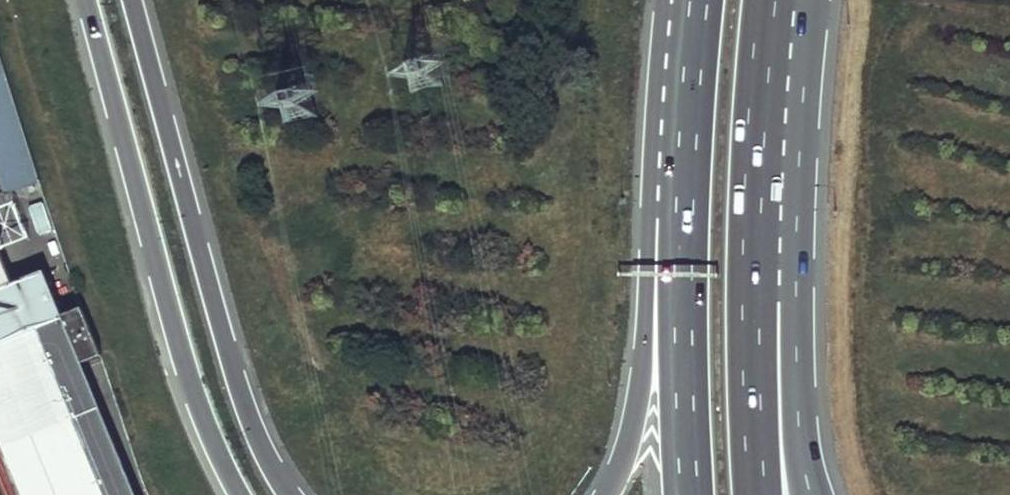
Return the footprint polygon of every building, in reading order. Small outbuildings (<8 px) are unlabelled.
[(4,192),(43,183),(0,50),(0,180),(4,192)] [(440,63),(411,65),(413,87),(441,85),(440,63)] [(45,201),(30,205),(37,233),(52,230),(45,201)] [(16,494),(139,494),(85,365),(105,357),(85,309),(66,317),(48,272),(17,285),(0,244),(0,455),(16,494)]
